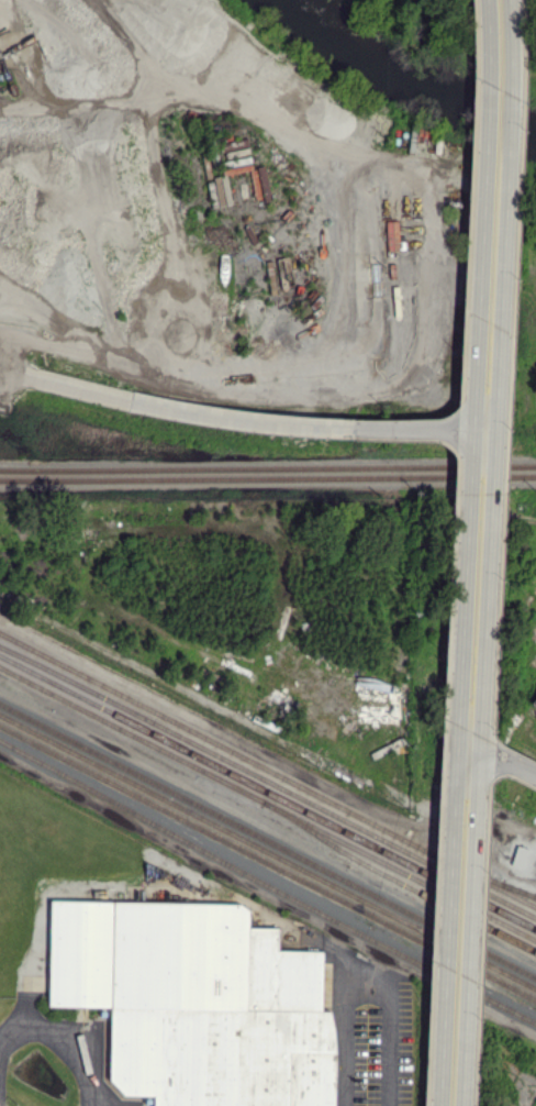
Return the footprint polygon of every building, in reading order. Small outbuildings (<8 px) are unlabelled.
[(256,201),(270,198),(268,181),(253,184),(256,201)] [(111,1007),(110,1095),(153,1096),(153,1105),(334,1105),(335,1011),(321,1011),(322,951),(278,951),(278,927),(249,927),(249,903),(50,901),(48,1006),(111,1007)]
